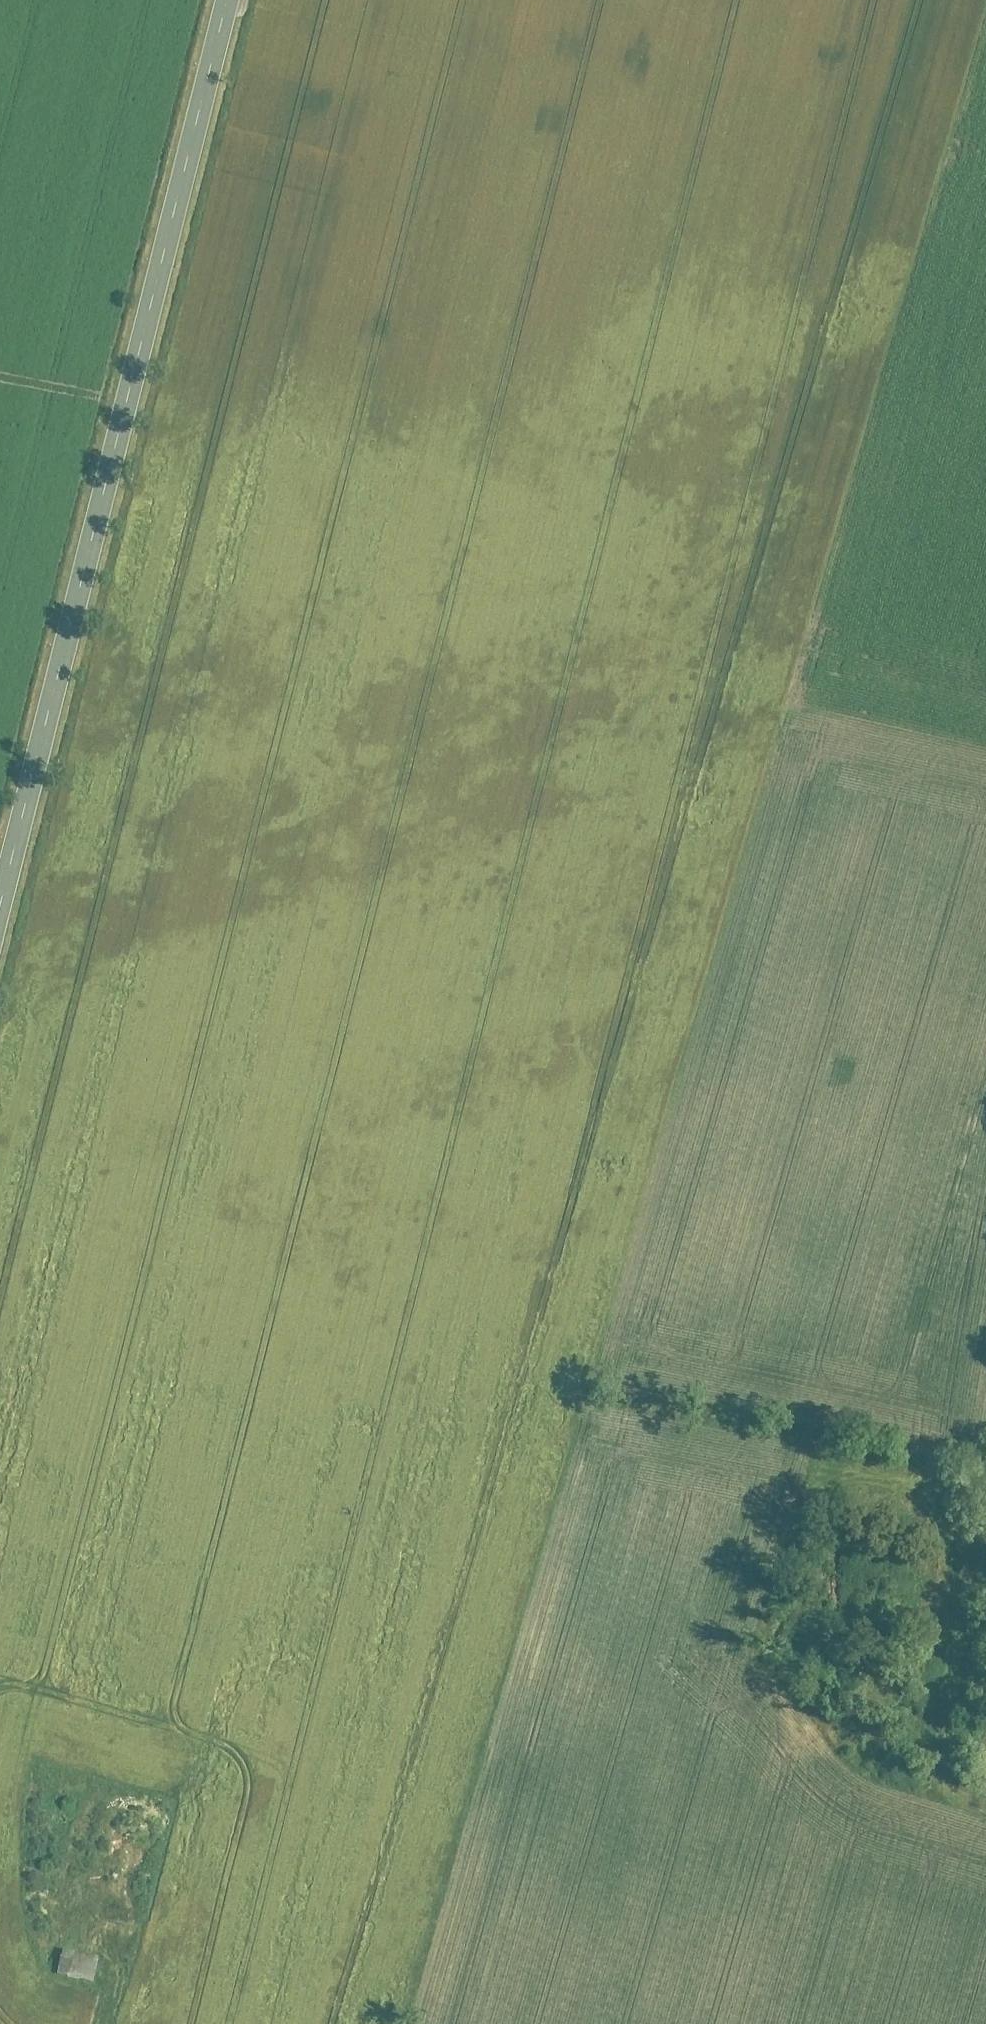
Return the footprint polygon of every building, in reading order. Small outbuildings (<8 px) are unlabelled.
[(66,1976),(97,1983),(102,1960),(71,1953),(66,1976)]
